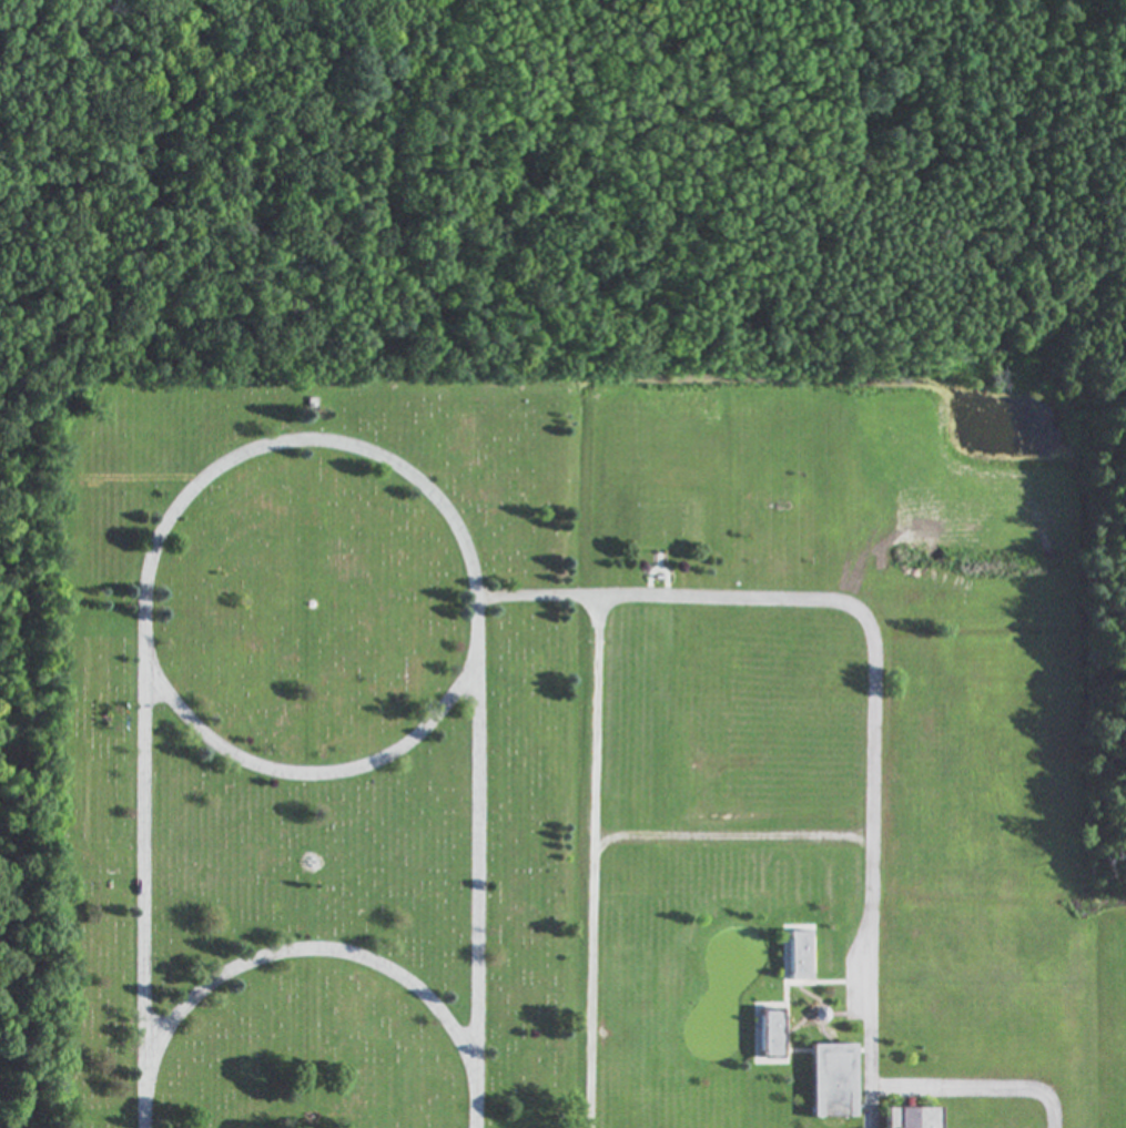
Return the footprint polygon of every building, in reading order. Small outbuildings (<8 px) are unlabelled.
[(781,982),(802,982),(802,933),(781,933),(781,982)] [(753,1059),(776,1058),(775,1011),(752,1012),(753,1059)] [(803,1046),(805,1120),(849,1119),(848,1045),(803,1046)] [(933,1110),(878,1109),(878,1127),(933,1127),(933,1110)]
